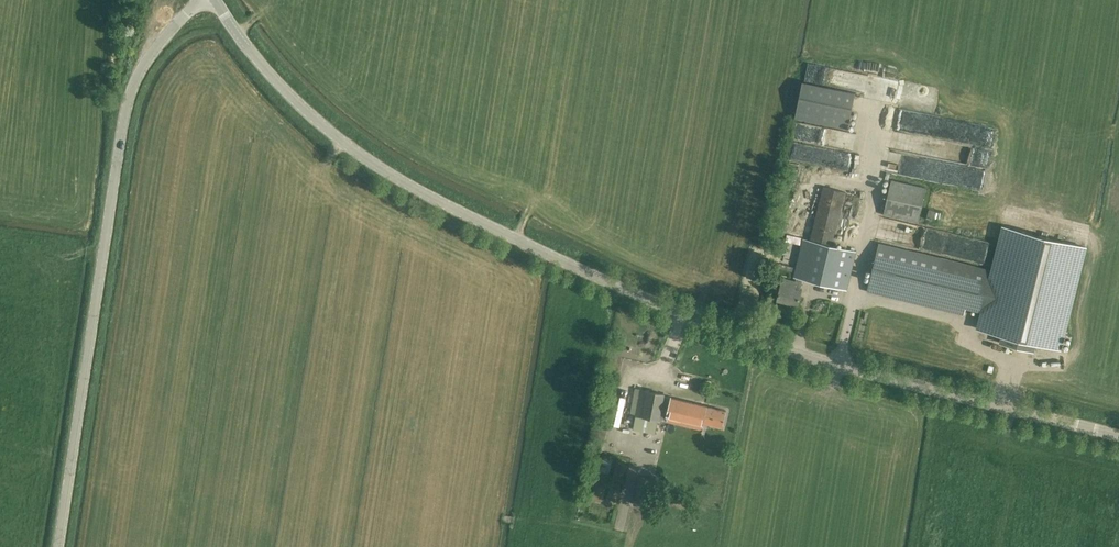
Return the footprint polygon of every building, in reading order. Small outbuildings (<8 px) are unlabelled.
[(803,82),(795,118),(848,129),(855,93),(803,82)] [(908,133),(915,134),(916,128),(929,129),(930,117),(910,114),(908,133)] [(950,184),(979,187),(981,171),(952,168),(950,184)] [(925,188),(891,180),(883,214),(918,222),(925,188)] [(782,279),(780,288),(777,299),(798,304),(801,290),(800,290),(803,279),(847,290),(856,251),(833,245),(846,192),(823,186),(810,240),(803,238),(794,277),(796,278),(795,282),(782,279)] [(812,232),(813,219),(815,219),(819,188),(803,186),(797,230),(812,232)] [(992,271),(976,267),(965,309),(982,313),(978,328),(1002,334),(1000,342),(1034,351),(1036,342),(1060,348),(1085,246),(1002,226),(992,271)] [(989,263),(993,243),(971,239),(969,250),(972,251),(970,259),(989,263)] [(778,240),(776,251),(782,252),(784,242),(778,240)] [(867,290),(932,306),(964,314),(965,309),(976,267),(878,243),(867,290)] [(635,416),(633,429),(655,434),(658,420),(666,421),(700,429),(699,432),(702,432),(704,422),(722,427),(726,411),(663,396),(664,393),(641,389),(644,377),(632,374),(629,387),(635,388),(630,415),(635,416)] [(663,431),(662,437),(672,440),(674,433),(663,431)] [(697,444),(699,435),(692,434),(690,443),(697,444)] [(655,479),(639,476),(633,504),(650,507),(655,479)]
